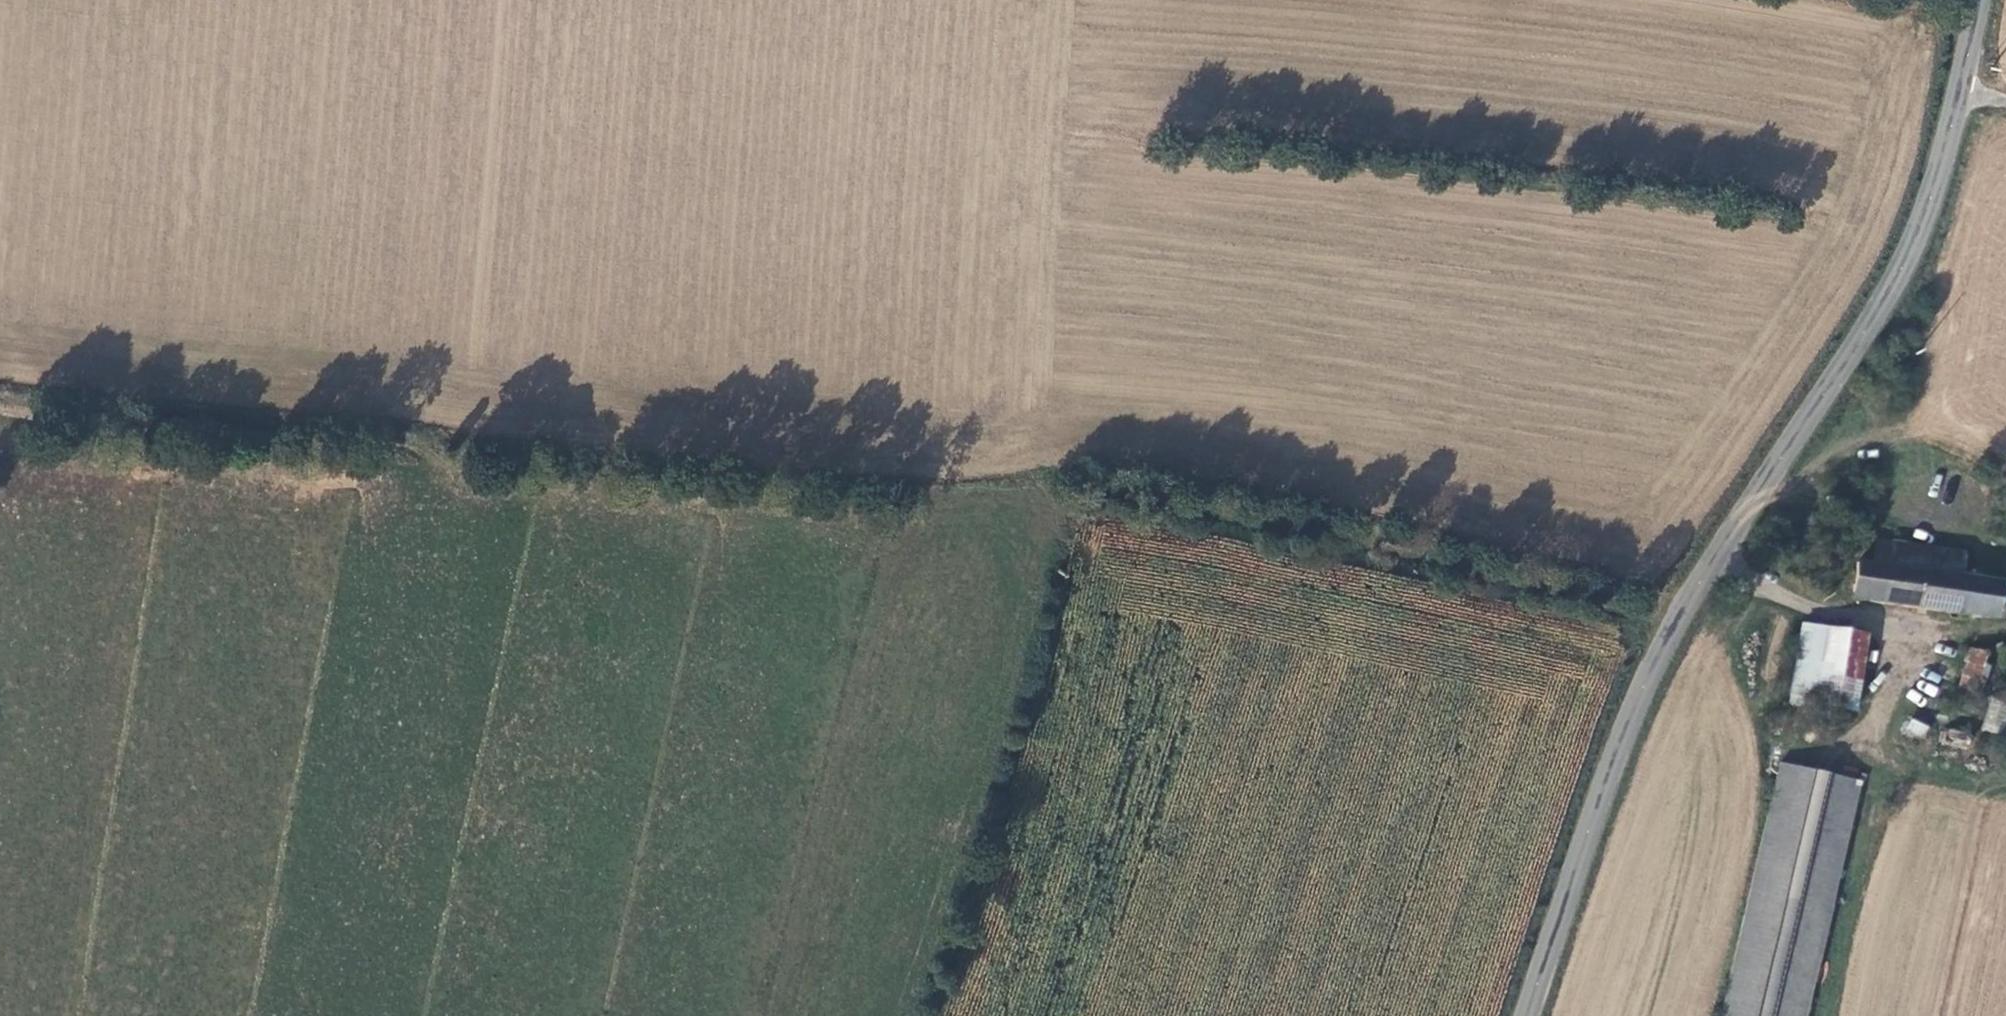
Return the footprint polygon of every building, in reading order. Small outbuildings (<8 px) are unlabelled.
[(1884,538),(1868,536),(1867,548),(1884,549),(1884,538)] [(1845,599),(1957,613),(1993,620),(1997,582),(1961,578),(1952,577),(1956,551),(1922,543),(1884,538),(1884,549),(1867,548),(1864,565),(1852,564),(1845,599)] [(1789,699),(1814,704),(1826,629),(1801,625),(1789,699)] [(1865,635),(1826,629),(1814,704),(1853,710),(1865,635)] [(1968,645),(1957,686),(1981,693),(1993,652),(1968,645)] [(1982,730),(2002,734),(2005,714),(2005,700),(1988,697),(1982,730)] [(1936,726),(1909,721),(1905,737),(1935,743),(1934,739),(1936,726)] [(1714,1015),(1798,1015),(1859,785),(1782,766),(1714,1015)]
